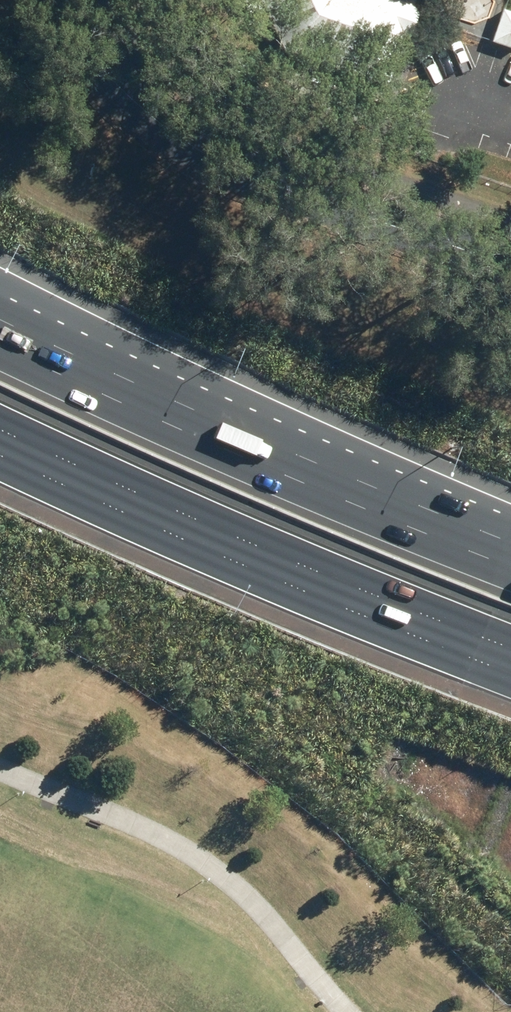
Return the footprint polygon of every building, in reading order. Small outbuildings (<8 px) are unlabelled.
[(275,51),(379,87),(396,37),(400,39),(411,6),(394,0),(252,0),(275,51)] [(491,44),(510,51),(510,15),(503,12),(501,11),(491,44)]
